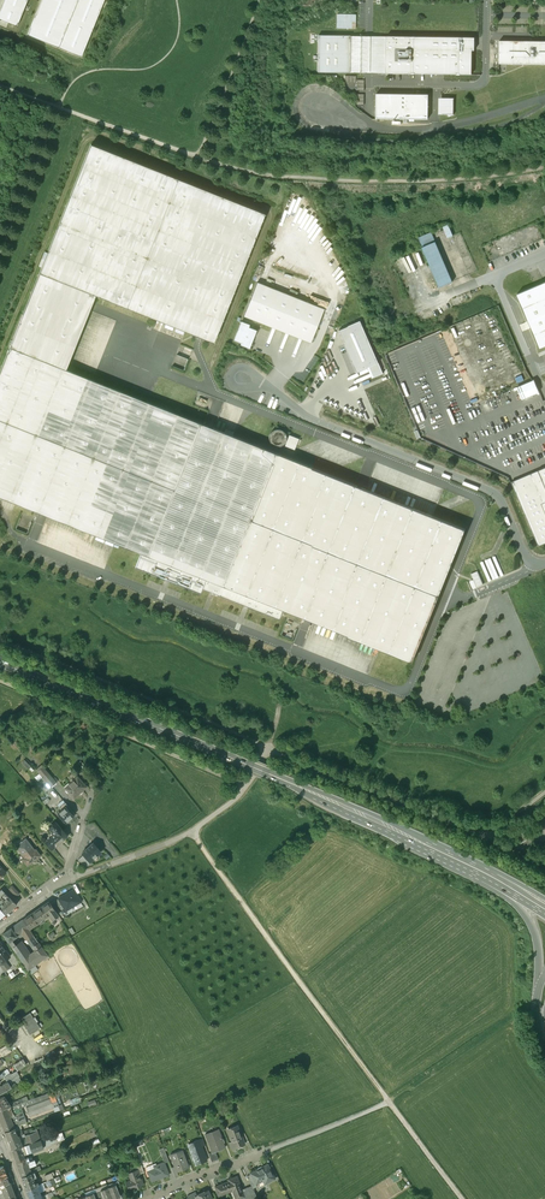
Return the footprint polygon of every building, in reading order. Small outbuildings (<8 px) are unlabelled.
[(0,10),(0,19),(17,26),(28,0),(4,0),(0,10)] [(82,56),(104,0),(40,0),(27,35),(82,56)] [(356,14),(337,14),(337,28),(356,29),(356,14)] [(350,36),(318,35),(318,72),(350,73),(350,36)] [(472,37),(386,36),(386,73),(471,74),(472,50),(472,47),(473,47),(474,41),(472,41),(472,37)] [(499,41),(499,64),(544,64),(544,41),(499,41)] [(428,94),(376,94),(376,118),(428,119),(428,94)] [(454,98),(442,98),(443,98),(442,114),(447,114),(449,116),(454,115),(454,111),(453,111),(453,99),(454,99),(454,98)] [(66,369),(95,295),(213,342),(264,214),(91,144),(0,371),(0,497),(141,553),(282,609),(413,661),(465,529),(66,369)] [(448,225),(443,227),(448,238),(453,236),(448,225)] [(452,282),(431,232),(418,237),(439,287),(452,282)] [(324,309),(257,282),(243,316),(310,343),(324,309)] [(517,294),(540,348),(544,346),(544,282),(517,294)] [(249,325),(241,321),(234,340),(241,343),(241,345),(249,348),(256,330),(248,327),(249,325)] [(360,321),(338,330),(357,372),(370,366),(375,377),(383,373),(360,321)] [(534,380),(517,387),(522,399),(539,392),(534,380)] [(285,442),(286,438),(285,433),(282,430),(277,429),(273,430),(270,434),(269,438),(270,442),(273,445),(278,447),(282,445),(285,442)] [(298,439),(289,435),(285,446),(294,449),(298,439)] [(511,482),(539,545),(544,543),(544,467),(511,482)] [(282,609),(141,553),(135,567),(200,593),(202,588),(278,619),(282,609)] [(477,571),(471,574),(476,587),(483,584),(477,571)] [(296,628),(285,623),(281,634),(292,639),(296,628)] [(37,771),(43,777),(51,787),(57,782),(43,766),(37,771)] [(77,776),(65,788),(74,798),(87,786),(77,776)] [(51,787),(43,777),(37,782),(45,792),(51,787)] [(66,822),(75,814),(65,802),(59,806),(62,810),(58,813),(66,822)] [(47,841),(53,848),(67,835),(61,828),(56,823),(50,829),(54,834),(47,841)] [(521,833),(514,838),(519,845),(526,840),(521,833)] [(15,846),(24,858),(22,859),(27,865),(41,855),(37,850),(36,851),(26,838),(15,846)] [(101,852),(93,843),(82,852),(84,854),(90,861),(101,852)] [(90,861),(84,854),(78,859),(85,867),(91,862),(90,861)] [(12,885),(9,888),(16,896),(20,893),(12,885)] [(5,913),(17,904),(4,892),(1,889),(0,890),(0,896),(5,901),(0,904),(0,908),(5,913)] [(58,898),(64,908),(66,910),(81,901),(73,889),(68,892),(65,893),(65,894),(58,898)] [(50,903),(57,912),(64,908),(58,898),(50,903)] [(32,912),(39,922),(49,915),(52,919),(58,915),(57,912),(50,903),(49,901),(32,912)] [(22,919),(29,929),(39,922),(32,912),(22,919)] [(15,924),(21,933),(26,940),(33,934),(29,929),(22,919),(15,924)] [(11,927),(17,936),(21,933),(15,924),(11,927)] [(11,927),(2,933),(12,947),(15,944),(12,939),(17,936),(11,927)] [(15,944),(12,947),(28,969),(47,955),(38,942),(32,947),(35,951),(29,955),(19,941),(15,944)] [(0,957),(0,960),(2,962),(10,957),(7,952),(0,957)] [(20,1018),(30,1034),(40,1027),(30,1011),(20,1018)] [(24,1058),(13,1063),(16,1070),(27,1065),(24,1058)] [(0,1074),(0,1078),(3,1076),(7,1082),(8,1081),(9,1083),(11,1082),(12,1084),(16,1082),(7,1069),(3,1073),(2,1072),(0,1074)] [(11,1087),(9,1083),(8,1081),(7,1082),(0,1086),(0,1093),(11,1087)] [(12,1123),(14,1127),(60,1109),(54,1094),(20,1107),(22,1112),(18,1114),(20,1119),(12,1122),(12,1123)] [(17,1104),(16,1103),(15,1103),(14,1102),(8,1103),(4,1096),(0,1098),(0,1110),(6,1107),(17,1104)] [(17,1104),(17,1106),(33,1100),(32,1098),(29,1099),(24,1101),(23,1101),(19,1102),(16,1103),(17,1104)] [(18,1110),(17,1106),(17,1104),(6,1107),(0,1110),(0,1119),(3,1127),(12,1123),(12,1122),(10,1115),(11,1115),(11,1113),(13,1112),(13,1111),(18,1110)] [(14,1127),(12,1123),(3,1127),(4,1131),(14,1127)] [(236,1126),(232,1127),(232,1128),(227,1130),(230,1138),(231,1138),(232,1141),(233,1140),(235,1146),(236,1145),(240,1144),(240,1145),(244,1143),(241,1136),(240,1136),(239,1134),(240,1134),(238,1130),(236,1126)] [(16,1131),(14,1127),(4,1131),(8,1139),(18,1136),(23,1133),(22,1131),(21,1129),(16,1131)] [(205,1134),(212,1152),(212,1153),(215,1151),(225,1148),(222,1139),(218,1129),(205,1134)] [(28,1144),(40,1140),(37,1131),(22,1136),(23,1138),(26,1138),(28,1144)] [(49,1137),(51,1144),(58,1142),(58,1141),(56,1134),(49,1137)] [(19,1137),(18,1137),(8,1141),(11,1149),(22,1146),(19,1137)] [(25,1145),(28,1153),(43,1147),(51,1144),(49,1137),(45,1138),(42,1139),(40,1140),(28,1144),(25,1145)] [(195,1165),(207,1161),(202,1147),(199,1140),(187,1144),(195,1165)] [(232,1141),(229,1142),(233,1150),(237,1148),(236,1145),(235,1146),(233,1140),(232,1141)] [(22,1146),(11,1149),(14,1157),(22,1154),(23,1155),(28,1153),(25,1145),(22,1146)] [(164,1147),(159,1149),(164,1162),(165,1163),(169,1161),(164,1147)] [(177,1172),(188,1167),(182,1150),(170,1154),(173,1161),(175,1161),(177,1165),(175,1166),(177,1172)] [(218,1159),(215,1151),(212,1153),(212,1152),(208,1153),(211,1162),(218,1159)] [(19,1171),(29,1167),(28,1164),(27,1161),(23,1163),(22,1159),(20,1160),(16,1162),(19,1171)] [(165,1163),(164,1162),(154,1166),(155,1168),(148,1171),(152,1181),(169,1175),(165,1163)] [(268,1164),(250,1173),(251,1175),(255,1183),(264,1178),(266,1183),(275,1179),(268,1164)] [(19,1171),(21,1177),(31,1173),(34,1172),(32,1169),(32,1168),(29,1169),(29,1167),(19,1171)] [(131,1180),(126,1182),(129,1190),(144,1185),(140,1174),(138,1169),(128,1173),(131,1180)] [(45,1175),(47,1181),(53,1178),(52,1174),(53,1174),(52,1172),(45,1175)] [(26,1190),(36,1186),(31,1173),(21,1177),(26,1190)] [(255,1183),(251,1175),(247,1177),(251,1186),(253,1188),(257,1186),(255,1183)] [(0,1179),(0,1189),(3,1187),(11,1183),(7,1176),(0,1179)] [(244,1196),(242,1189),(237,1176),(231,1178),(231,1180),(215,1186),(218,1196),(232,1190),(236,1198),(237,1198),(244,1196)] [(11,1183),(3,1187),(4,1192),(3,1192),(4,1194),(6,1198),(15,1195),(11,1183)] [(108,1187),(112,1198),(120,1196),(118,1190),(116,1184),(108,1187)] [(41,1196),(37,1185),(36,1186),(26,1190),(30,1198),(34,1198),(41,1196)] [(237,1198),(253,1198),(257,1197),(253,1188),(251,1186),(242,1189),(244,1196),(237,1198)] [(104,1198),(112,1198),(108,1187),(100,1190),(103,1196),(104,1198)] [(207,1190),(197,1195),(195,1196),(196,1198),(212,1198),(207,1190)]
